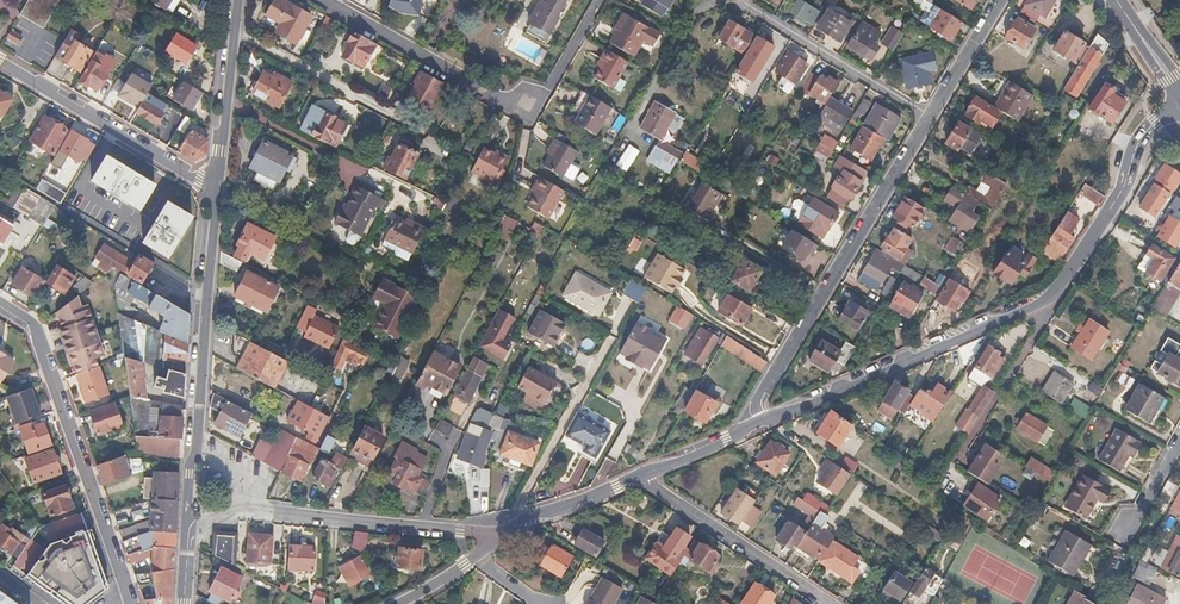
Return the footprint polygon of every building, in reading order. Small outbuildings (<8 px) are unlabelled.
[(19,14),(42,28),(59,0),(28,0),(19,14)] [(155,2),(155,5),(159,8),(162,7),(167,9),(173,0),(151,0),(155,2)] [(267,15),(282,23),(276,33),(296,44),(311,17),(280,0),(275,0),(267,15)] [(390,7),(402,14),(421,17),(423,0),(393,0),(390,7)] [(531,22),(550,33),(560,16),(558,15),(566,0),(543,0),(531,22)] [(674,0),(641,0),(639,3),(664,17),(674,0)] [(818,12),(799,0),(792,12),(811,24),(818,12)] [(935,19),(931,27),(951,40),(961,22),(930,3),(925,0),(915,0),(914,2),(920,5),(919,8),(929,15),(930,12),(934,15),(933,17),(935,19)] [(1025,6),(1044,17),(1054,0),(1028,0),(1025,6)] [(845,21),(828,11),(818,28),(839,42),(843,35),(846,37),(854,22),(847,18),(845,21)] [(617,28),(620,30),(617,36),(613,43),(633,54),(649,25),(626,12),(617,28)] [(1035,30),(1017,19),(1005,38),(1023,49),(1035,30)] [(723,25),(716,36),(719,38),(718,39),(741,53),(751,35),(729,21),(725,26),(723,25)] [(864,25),(860,23),(847,46),(863,56),(877,33),(869,28),(867,31),(862,28),(864,25)] [(663,33),(649,25),(633,54),(636,56),(645,39),(656,45),(663,33)] [(902,34),(891,28),(881,44),(892,51),(902,34)] [(21,37),(11,30),(7,37),(17,43),(21,37)] [(79,35),(70,30),(54,56),(80,71),(92,51),(76,41),(79,35)] [(348,41),(350,42),(342,57),(353,63),(354,62),(364,67),(376,44),(354,32),(348,41)] [(1088,47),(1064,32),(1053,50),(1077,66),(1088,47)] [(1096,34),(1088,47),(1077,66),(1063,89),(1076,97),(1108,45),(1096,34)] [(774,45),(758,35),(746,54),(762,64),(774,45)] [(197,48),(178,36),(168,52),(187,65),(197,48)] [(603,58),(609,61),(605,68),(603,67),(597,77),(614,86),(629,60),(609,48),(603,58)] [(104,57),(96,52),(79,80),(97,91),(114,62),(105,56),(104,57)] [(807,64),(788,53),(776,72),(795,83),(807,64)] [(909,70),(902,71),(906,89),(930,84),(928,73),(934,72),(930,54),(899,60),(901,69),(908,67),(909,70)] [(609,61),(603,58),(599,65),(603,67),(605,68),(609,61)] [(631,61),(629,60),(614,86),(616,87),(631,61)] [(821,74),(812,68),(788,107),(799,113),(810,95),(809,94),(821,74)] [(768,77),(759,72),(750,86),(759,91),(768,77)] [(275,79),(264,73),(253,94),(279,108),(292,84),(276,75),(275,79)] [(415,83),(417,84),(409,98),(428,109),(441,85),(420,73),(415,83)] [(838,84),(821,74),(809,94),(810,95),(825,104),(829,97),(838,84)] [(199,91),(184,82),(173,101),(188,109),(195,105),(198,99),(199,91)] [(1015,86),(1010,82),(994,107),(1000,111),(1015,120),(1031,95),(1015,86)] [(1103,84),(1093,101),(1116,115),(1123,103),(1111,95),(1113,90),(1103,84)] [(161,93),(151,88),(148,94),(157,99),(161,93)] [(13,98),(0,90),(0,120),(13,98)] [(1113,90),(1111,95),(1123,103),(1126,98),(1113,90)] [(145,98),(137,94),(129,108),(136,113),(145,98)] [(148,94),(145,98),(136,113),(156,125),(163,114),(153,108),(158,100),(157,99),(148,94)] [(583,115),(582,114),(574,128),(586,135),(605,102),(594,96),(583,115)] [(994,107),(976,96),(965,115),(985,127),(987,123),(991,126),(1000,111),(994,107)] [(829,97),(825,104),(817,117),(831,126),(833,123),(842,128),(852,111),(829,97)] [(616,108),(605,102),(586,135),(597,141),(616,108)] [(675,112),(656,102),(641,127),(660,138),(675,112)] [(862,125),(863,126),(883,139),(887,141),(901,119),(875,103),(862,125)] [(309,124),(305,122),(300,131),(334,148),(345,125),(336,120),(337,119),(316,109),(309,124)] [(861,114),(855,111),(851,119),(855,121),(856,122),(861,114)] [(190,119),(186,116),(178,129),(183,131),(190,119)] [(67,130),(44,117),(30,141),(53,154),(67,130)] [(855,121),(851,119),(847,126),(851,128),(855,121)] [(955,127),(944,120),(932,140),(943,146),(945,143),(955,127)] [(958,123),(955,127),(945,143),(957,150),(959,146),(963,149),(970,136),(966,134),(969,130),(958,123)] [(883,139),(863,126),(849,148),(869,160),(883,139)] [(1036,133),(1029,129),(1022,141),(1029,145),(1036,133)] [(88,140),(72,131),(60,150),(79,161),(85,152),(82,151),(88,140)] [(208,141),(191,132),(178,153),(194,163),(206,156),(208,141)] [(824,135),(818,143),(822,146),(831,151),(836,143),(824,135)] [(449,144),(433,136),(429,143),(445,151),(449,144)] [(659,139),(655,146),(673,156),(679,160),(683,153),(659,139)] [(264,143),(256,158),(286,173),(290,165),(294,167),(297,161),(293,159),(293,158),(264,143)] [(417,153),(398,144),(390,159),(388,158),(383,168),(405,178),(417,153)] [(574,155),(557,144),(542,170),(560,181),(574,155)] [(655,146),(650,155),(667,166),(673,156),(655,146)] [(822,146),(820,150),(834,158),(837,154),(831,151),(822,146)] [(508,160),(484,148),(471,171),(495,183),(508,160)] [(1020,158),(1013,154),(998,178),(1006,182),(1008,178),(1011,173),(1020,158)] [(1023,154),(1020,158),(1011,173),(1019,177),(1030,159),(1023,154)] [(576,156),(574,155),(560,181),(564,184),(571,173),(567,171),(570,165),(576,156)] [(106,158),(93,180),(141,209),(154,186),(106,158)] [(251,169),(258,173),(254,182),(273,192),(278,183),(280,184),(284,177),(286,173),(256,158),(251,169)] [(1163,166),(1150,185),(1152,186),(1137,208),(1151,217),(1166,195),(1167,197),(1179,177),(1163,166)] [(974,175),(987,183),(981,194),(970,187),(966,193),(976,199),(990,208),(1006,182),(998,178),(979,167),(974,175)] [(838,179),(837,178),(831,187),(851,198),(860,182),(843,172),(838,179)] [(298,178),(286,173),(284,177),(291,181),(291,180),(296,182),(298,178)] [(1011,173),(1008,178),(1035,194),(1038,189),(1019,177),(1011,173)] [(298,178),(296,182),(295,185),(306,190),(309,184),(298,178)] [(536,188),(541,191),(536,197),(529,208),(540,215),(556,187),(541,178),(536,188)] [(694,197),(690,194),(682,206),(701,218),(708,206),(713,209),(721,195),(703,183),(694,197)] [(1083,185),(1078,192),(1097,205),(1103,197),(1083,185)] [(566,193),(556,187),(540,215),(550,221),(566,193)] [(25,188),(13,208),(44,226),(56,206),(25,188)] [(345,215),(341,213),(335,224),(338,226),(338,227),(360,238),(374,210),(381,213),(387,203),(356,188),(352,197),(353,198),(349,207),(345,215)] [(541,191),(536,188),(532,194),(536,197),(541,191)] [(924,207),(906,196),(893,216),(912,227),(924,207)] [(797,210),(793,217),(799,220),(800,224),(822,238),(837,213),(813,198),(808,206),(798,200),(794,200),(792,204),(793,208),(797,210)] [(976,199),(973,205),(987,213),(990,208),(976,199)] [(191,216),(169,203),(159,220),(145,244),(166,256),(191,216)] [(978,216),(959,204),(948,220),(968,232),(978,216)] [(1068,208),(1065,212),(1076,219),(1080,214),(1069,206),(1068,208)] [(1076,219),(1065,212),(1041,249),(1058,261),(1073,238),(1072,237),(1068,234),(1072,228),(1077,220),(1076,219)] [(515,222),(504,215),(494,235),(505,240),(515,222)] [(0,217),(0,242),(3,244),(14,226),(0,217)] [(1157,238),(1173,248),(1172,250),(1178,254),(1179,251),(1179,236),(1173,232),(1178,224),(1169,219),(1157,238)] [(404,226),(394,221),(383,241),(410,256),(421,235),(420,234),(422,230),(413,225),(410,231),(403,227),(404,226)] [(543,226),(535,222),(530,230),(530,232),(537,237),(543,226)] [(263,233),(249,226),(233,256),(248,264),(253,255),(264,261),(261,266),(269,272),(284,244),(275,239),(276,236),(265,230),(263,233)] [(637,232),(632,228),(617,252),(622,256),(629,245),(637,232)] [(1076,231),(1072,228),(1068,234),(1072,237),(1076,231)] [(887,236),(880,247),(899,258),(911,240),(893,229),(888,237),(887,236)] [(644,236),(637,232),(629,245),(635,250),(644,236)] [(816,247),(791,232),(782,248),(803,260),(807,252),(811,254),(816,247)] [(964,244),(951,236),(943,248),(956,256),(964,244)] [(105,244),(97,258),(114,268),(128,277),(130,274),(145,283),(154,263),(141,255),(137,263),(105,244)] [(1144,256),(1152,261),(1144,275),(1157,283),(1172,259),(1150,246),(1144,256)] [(879,252),(875,250),(857,279),(875,290),(890,267),(898,272),(902,265),(894,260),(893,261),(880,252),(879,252)] [(617,252),(614,251),(608,261),(616,266),(622,256),(617,252)] [(999,263),(993,260),(988,269),(993,272),(992,274),(1002,281),(1003,279),(1009,282),(1016,272),(1022,262),(1022,261),(1007,251),(999,263)] [(243,264),(222,254),(220,265),(238,274),(243,264)] [(685,270),(658,254),(644,277),(670,294),(675,286),(680,277),(685,270)] [(1022,262),(1016,272),(1023,277),(1035,259),(1026,254),(1022,261),(1022,262)] [(760,271),(736,256),(724,276),(754,294),(761,283),(755,279),(760,271)] [(1178,263),(1172,259),(1157,283),(1164,287),(1178,263)] [(1164,287),(1160,293),(1150,310),(1164,319),(1179,294),(1177,292),(1179,288),(1179,264),(1178,263),(1164,287)] [(904,266),(900,272),(914,281),(918,275),(904,266)] [(45,281),(23,268),(13,284),(35,297),(45,281)] [(74,278),(57,268),(47,284),(57,290),(59,287),(66,291),(74,278)] [(128,277),(114,268),(117,300),(132,305),(135,300),(149,308),(147,310),(164,320),(162,333),(190,343),(191,326),(192,314),(128,277)] [(611,293),(577,273),(564,295),(597,315),(611,293)] [(279,290),(247,274),(235,297),(237,298),(246,303),(244,307),(249,310),(251,305),(263,312),(266,313),(279,290)] [(90,280),(83,276),(77,286),(84,290),(90,280)] [(683,279),(680,277),(675,286),(678,288),(683,279)] [(895,280),(890,277),(880,294),(885,296),(895,280)] [(923,278),(919,284),(937,295),(941,288),(923,278)] [(647,289),(632,280),(623,295),(638,304),(647,289)] [(961,288),(947,280),(936,301),(954,311),(960,298),(963,300),(968,291),(966,290),(968,286),(963,284),(961,288)] [(375,300),(385,305),(374,327),(397,339),(418,298),(385,281),(375,300)] [(921,294),(902,282),(890,302),(909,314),(921,294)] [(714,294),(709,302),(720,309),(718,312),(741,325),(754,303),(729,288),(722,299),(714,294)] [(55,312),(63,334),(69,351),(66,352),(70,363),(73,362),(74,365),(77,373),(98,366),(95,357),(106,354),(88,303),(82,305),(79,295),(55,312)] [(237,298),(235,302),(244,307),(246,303),(237,298)] [(300,321),(310,325),(303,338),(328,350),(339,329),(315,316),(321,303),(312,298),(300,321)] [(132,305),(117,300),(119,317),(134,323),(137,313),(128,310),(132,305)] [(856,307),(848,302),(837,319),(855,330),(866,313),(863,311),(865,308),(858,303),(856,307)] [(251,305),(249,310),(261,316),(263,312),(251,305)] [(527,311),(518,306),(514,314),(523,318),(527,311)] [(692,314),(679,306),(669,322),(682,330),(692,314)] [(514,316),(499,308),(478,346),(502,360),(510,345),(501,340),(514,316)] [(565,323),(540,309),(527,333),(547,344),(554,332),(559,335),(565,323)] [(134,323),(119,317),(124,357),(125,358),(142,362),(159,367),(165,369),(165,361),(188,362),(190,343),(162,333),(134,323)] [(1077,324),(1073,330),(1078,334),(1074,341),(1084,348),(1090,339),(1099,345),(1107,333),(1087,320),(1082,327),(1077,324)] [(666,341),(636,324),(619,353),(649,370),(666,341)] [(707,332),(701,328),(686,352),(693,356),(691,359),(701,365),(717,338),(716,337),(711,335),(712,332),(708,330),(707,332)] [(559,335),(554,332),(547,344),(553,347),(559,335)] [(233,333),(232,357),(240,361),(236,369),(273,388),(288,362),(233,333)] [(63,334),(59,335),(66,352),(69,351),(63,334)] [(726,336),(722,334),(718,342),(722,345),(726,336)] [(722,345),(720,347),(726,350),(762,373),(768,363),(726,336),(722,345)] [(838,351),(820,340),(808,360),(823,369),(827,363),(831,365),(835,360),(843,365),(854,347),(845,341),(838,351)] [(344,343),(341,350),(360,360),(358,363),(363,365),(365,361),(369,353),(355,347),(355,348),(344,343)] [(1121,349),(1114,345),(1110,351),(1117,355),(1121,349)] [(998,353),(987,346),(967,377),(979,385),(989,378),(1001,361),(995,357),(998,353)] [(726,350),(720,347),(712,360),(717,364),(726,350)] [(12,362),(3,356),(4,354),(0,352),(0,380),(12,362)] [(460,366),(433,352),(415,385),(424,390),(428,385),(445,394),(460,366)] [(379,358),(369,353),(365,361),(375,366),(379,358)] [(1168,354),(1158,373),(1174,382),(1179,372),(1179,360),(1168,354)] [(142,362),(125,358),(130,396),(148,399),(142,362)] [(396,366),(379,358),(375,366),(392,375),(396,366)] [(484,364),(473,358),(453,395),(468,404),(475,392),(474,391),(481,377),(478,375),(484,364)] [(399,361),(396,366),(392,375),(396,377),(403,363),(399,361)] [(831,365),(827,363),(823,369),(827,372),(831,365)] [(487,365),(484,364),(478,375),(481,377),(487,365)] [(98,366),(77,373),(85,396),(106,389),(99,366),(98,366)] [(556,382),(529,366),(517,387),(525,392),(526,390),(532,393),(530,396),(544,404),(556,382)] [(165,369),(159,367),(155,386),(165,389),(164,392),(186,397),(188,375),(165,369)] [(1072,384),(1054,372),(1041,392),(1059,404),(1072,384)] [(1103,389),(1091,382),(1087,389),(1098,396),(1103,389)] [(907,392),(893,383),(876,411),(890,420),(907,392)] [(920,394),(916,392),(909,405),(922,413),(921,415),(931,421),(949,393),(935,384),(928,394),(922,391),(920,394)] [(428,385),(424,390),(442,400),(445,394),(428,385)] [(1161,399),(1139,386),(1123,411),(1146,425),(1161,399)] [(991,393),(982,387),(967,409),(967,410),(977,416),(991,393)] [(31,388),(7,396),(17,424),(18,423),(30,419),(41,415),(31,388)] [(583,404),(618,423),(625,409),(591,390),(583,404)] [(692,394),(685,390),(676,404),(684,409),(692,394)] [(715,404),(695,392),(684,412),(704,423),(715,404)] [(210,408),(220,413),(215,424),(238,437),(250,413),(214,394),(210,408)] [(148,399),(130,396),(133,420),(152,422),(153,400),(148,399)] [(310,408),(298,401),(287,421),(309,432),(305,439),(315,444),(329,417),(310,408)] [(114,403),(90,412),(98,434),(109,430),(111,435),(124,431),(114,403)] [(152,422),(133,420),(137,450),(167,457),(182,457),(183,441),(185,410),(166,407),(165,409),(163,423),(152,422)] [(965,434),(977,416),(967,410),(967,409),(965,408),(954,426),(965,434)] [(578,411),(566,432),(585,443),(582,448),(595,456),(611,430),(578,411)] [(827,415),(818,429),(815,432),(837,447),(851,426),(830,411),(827,415)] [(827,415),(824,412),(815,427),(818,429),(827,415)] [(504,419),(493,413),(489,426),(500,430),(504,419)] [(1015,422),(1019,424),(1015,429),(1034,442),(1045,426),(1025,413),(1022,418),(1019,416),(1015,422)] [(30,419),(18,423),(29,452),(51,444),(45,427),(34,431),(30,419)] [(453,428),(439,420),(433,430),(435,431),(447,437),(453,428)] [(384,438),(364,427),(349,456),(366,465),(370,458),(372,459),(384,438)] [(338,433),(330,429),(319,449),(328,453),(338,433)] [(509,429),(508,432),(533,442),(534,438),(509,429)] [(295,437),(282,430),(265,464),(279,472),(287,454),(294,438),(295,437)] [(479,438),(466,433),(457,458),(482,467),(485,457),(482,456),(491,433),(482,430),(479,438)] [(1136,442),(1114,430),(1097,459),(1121,474),(1139,445),(1135,443),(1136,442)] [(533,442),(508,432),(500,454),(508,457),(506,463),(517,467),(520,461),(530,465),(538,444),(533,442)] [(319,449),(294,438),(287,454),(290,456),(308,464),(311,465),(319,449)] [(787,453),(768,440),(754,461),(773,474),(787,453)] [(391,469),(399,473),(393,483),(403,489),(405,487),(425,498),(431,483),(421,478),(421,479),(417,477),(423,464),(426,459),(416,453),(417,451),(402,443),(394,458),(397,459),(391,469)] [(639,451),(628,444),(624,450),(635,457),(639,451)] [(996,453),(984,445),(966,471),(986,484),(997,468),(989,464),(996,453)] [(53,449),(26,459),(34,482),(61,473),(53,449)] [(290,456),(287,454),(279,472),(282,473),(290,456)] [(308,464),(290,456),(282,473),(293,478),(295,475),(302,478),(308,464)] [(1029,458),(1024,466),(1037,475),(1042,467),(1029,458)] [(137,473),(132,459),(99,470),(104,484),(137,473)] [(338,469),(323,460),(312,478),(323,484),(325,479),(330,482),(338,469)] [(817,482),(823,486),(836,495),(849,476),(825,460),(820,468),(824,471),(821,475),(817,482)] [(1052,473),(1042,467),(1037,475),(1047,481),(1052,473)] [(399,473),(391,469),(386,479),(393,483),(399,473)] [(156,472),(156,474),(154,498),(179,500),(181,473),(156,472)] [(156,474),(146,474),(144,497),(153,498),(154,498),(156,474)] [(1109,490),(1081,475),(1068,498),(1072,501),(1067,509),(1084,519),(1092,505),(1090,504),(1094,497),(1102,502),(1109,490)] [(1172,475),(1168,482),(1173,485),(1177,477),(1172,475)] [(33,491),(30,482),(14,488),(19,496),(33,491)] [(998,500),(976,484),(962,505),(984,520),(998,500)] [(66,486),(44,493),(52,516),(74,508),(66,486)] [(809,490),(802,501),(819,513),(823,515),(830,504),(809,490)] [(748,499),(736,491),(721,513),(734,521),(748,499)] [(1170,509),(1179,514),(1179,491),(1170,509)] [(154,498),(153,498),(151,523),(140,526),(142,535),(149,534),(177,532),(179,500),(154,498)] [(797,498),(793,504),(809,515),(804,522),(810,526),(819,513),(802,501),(797,498)] [(1072,501),(1068,498),(1063,507),(1067,509),(1072,501)] [(760,512),(751,506),(742,521),(750,526),(760,512)] [(54,541),(88,530),(82,512),(48,523),(54,541)] [(819,513),(810,526),(805,533),(793,551),(793,552),(803,559),(807,553),(814,558),(829,535),(824,531),(827,526),(824,524),(828,518),(823,515),(819,513)] [(6,518),(0,527),(0,545),(19,557),(31,540),(12,527),(15,524),(6,518)] [(1033,518),(1023,540),(1034,545),(1044,523),(1033,518)] [(805,533),(788,521),(776,539),(793,551),(805,533)] [(924,525),(921,530),(940,543),(941,541),(943,538),(924,525)] [(136,526),(119,530),(123,540),(139,536),(136,526)] [(670,538),(662,532),(644,559),(670,575),(676,566),(683,555),(687,549),(682,547),(689,537),(676,529),(670,538)] [(1006,529),(1000,538),(1007,543),(1012,534),(1006,529)] [(1057,542),(1062,533),(1056,529),(1050,538),(1057,542)] [(51,543),(47,548),(26,576),(65,603),(90,603),(92,603),(110,591),(88,530),(54,541),(51,543)] [(575,536),(577,537),(574,544),(595,555),(603,540),(582,530),(581,531),(579,530),(575,536)] [(1087,543),(1064,530),(1062,533),(1057,542),(1046,561),(1072,575),(1082,558),(1079,557),(1087,543)] [(139,536),(123,540),(127,554),(149,545),(176,548),(177,532),(149,534),(142,535),(139,536)] [(367,533),(355,532),(351,548),(362,554),(367,533)] [(962,537),(955,532),(948,541),(957,547),(962,537)] [(223,540),(216,540),(212,556),(236,567),(238,535),(223,534),(223,540)] [(273,537),(249,534),(246,563),(249,564),(248,567),(258,568),(258,564),(271,566),(273,537)] [(1152,557),(1156,559),(1154,563),(1179,577),(1179,537),(1178,536),(1169,551),(1159,546),(1152,557)] [(12,567),(26,576),(47,548),(32,537),(31,540),(19,557),(12,567)] [(943,538),(941,541),(955,551),(957,547),(948,541),(943,538)] [(694,541),(684,556),(688,559),(708,571),(715,560),(718,556),(694,541)] [(856,558),(832,542),(819,562),(850,583),(858,572),(850,567),(856,558)] [(130,563),(151,555),(151,568),(147,569),(147,572),(174,569),(176,548),(149,545),(127,554),(130,563)] [(546,555),(548,557),(543,567),(560,577),(571,557),(551,546),(546,555)] [(316,548),(290,547),(290,570),(315,571),(316,548)] [(1153,550),(1148,547),(1141,560),(1146,562),(1153,550)] [(421,551),(398,549),(396,569),(420,570),(421,551)] [(548,557),(546,555),(540,565),(543,567),(548,557)] [(684,556),(683,555),(676,566),(681,570),(688,559),(684,556)] [(358,560),(343,568),(352,585),(368,576),(358,560)] [(720,564),(715,560),(708,571),(713,575),(715,572),(716,573),(719,569),(718,568),(720,564)] [(1146,562),(1141,560),(1133,575),(1148,584),(1157,568),(1146,562)] [(903,567),(898,564),(893,572),(898,575),(903,567)] [(146,566),(132,569),(134,574),(147,572),(147,569),(146,566)] [(343,568),(338,571),(348,587),(352,585),(343,568)] [(151,580),(154,596),(147,596),(147,599),(143,600),(144,603),(172,603),(174,569),(147,572),(134,574),(137,582),(151,580)] [(242,579),(221,569),(210,593),(231,603),(242,579)] [(939,580),(923,569),(909,590),(917,596),(922,588),(932,595),(939,580)] [(898,575),(893,572),(882,589),(899,600),(910,583),(906,580),(910,575),(905,571),(901,577),(898,575)] [(602,577),(589,600),(592,602),(591,603),(613,603),(622,588),(602,577)] [(673,582),(668,578),(655,598),(661,601),(673,582)] [(754,583),(740,603),(742,603),(768,603),(773,597),(754,583)] [(1137,585),(1126,603),(1163,603),(1165,600),(1137,585)] [(1068,603),(1092,603),(1090,603),(1092,600),(1072,587),(1063,600),(1068,603)] [(0,592),(0,603),(16,603),(0,592)]
